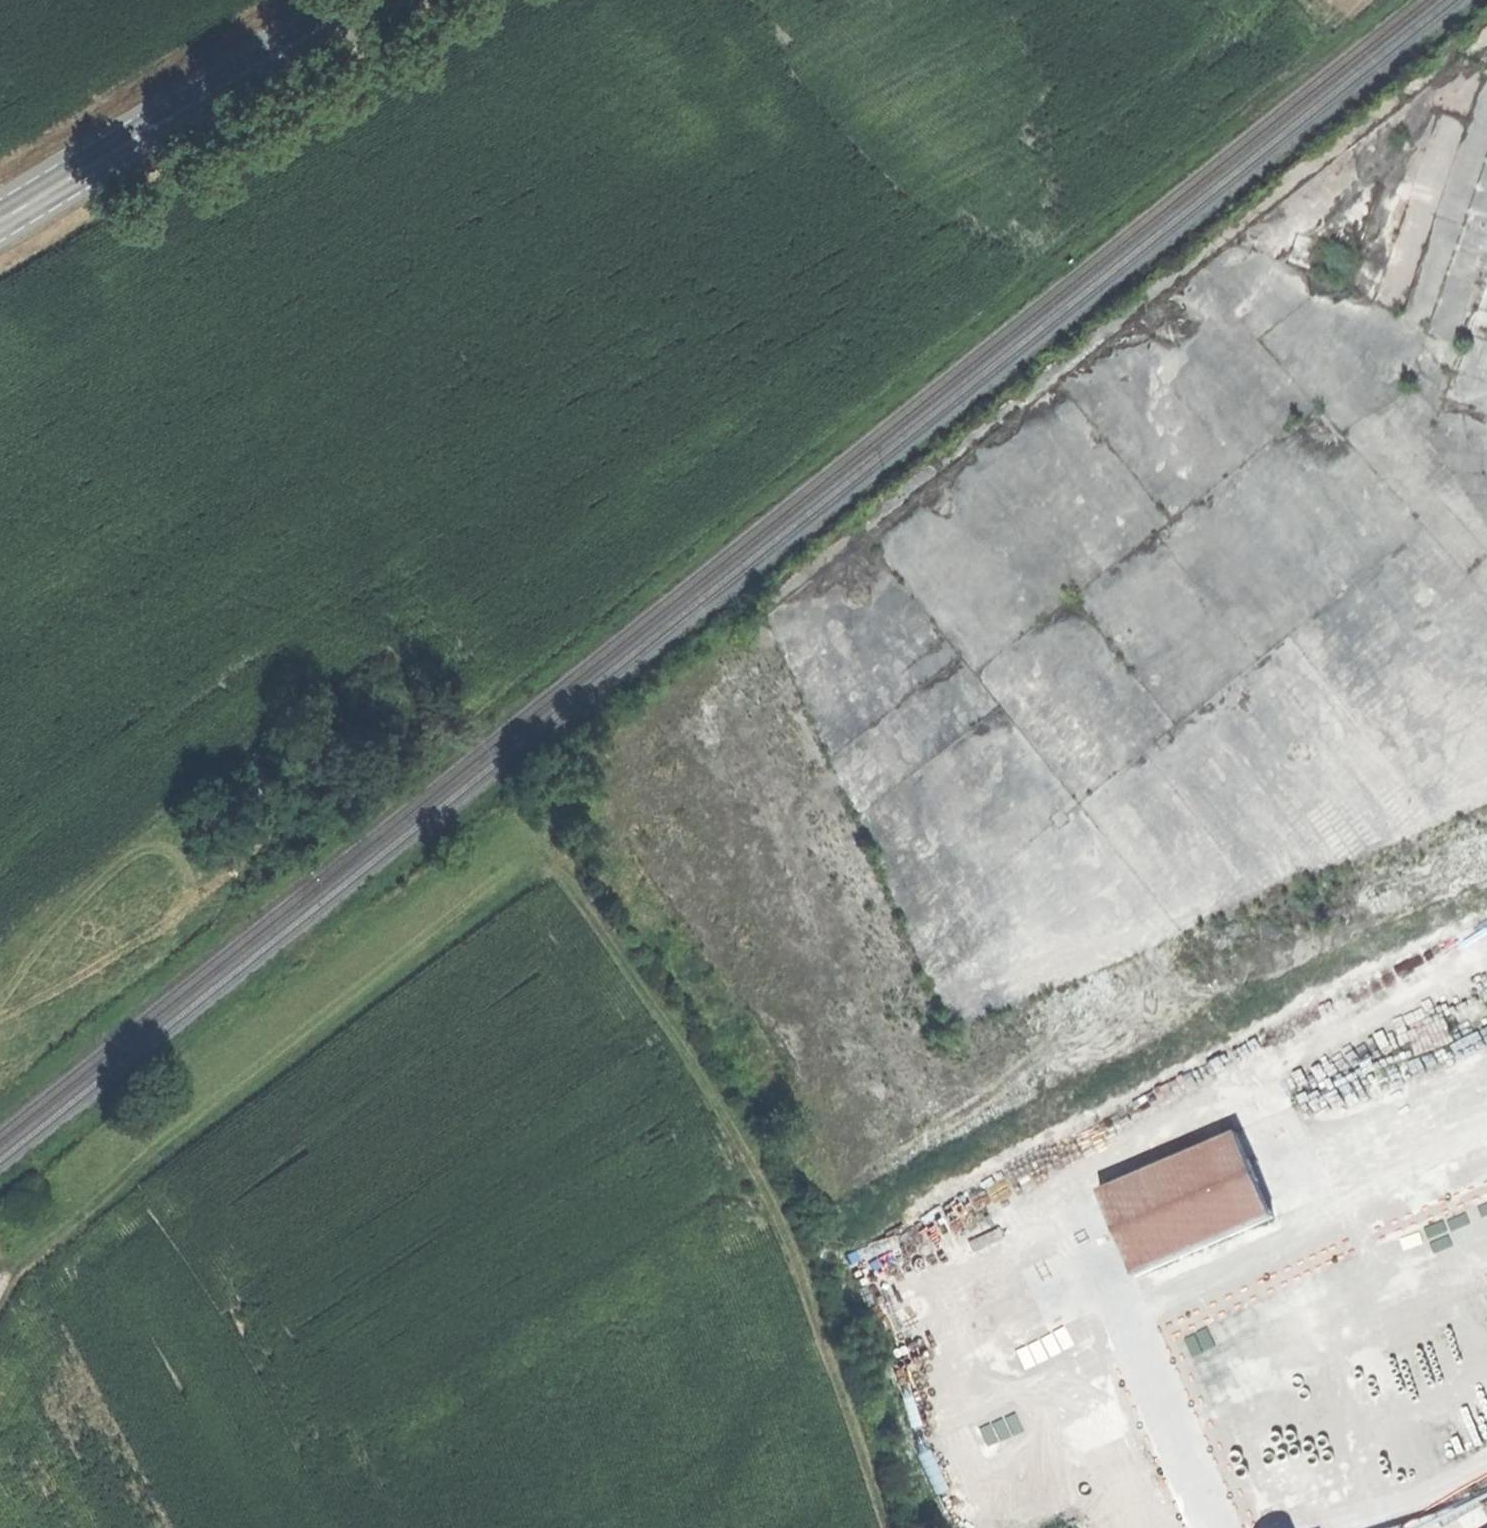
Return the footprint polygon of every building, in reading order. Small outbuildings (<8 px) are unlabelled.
[(1099,1194),(1134,1277),(1273,1219),(1238,1135),(1099,1194)]
